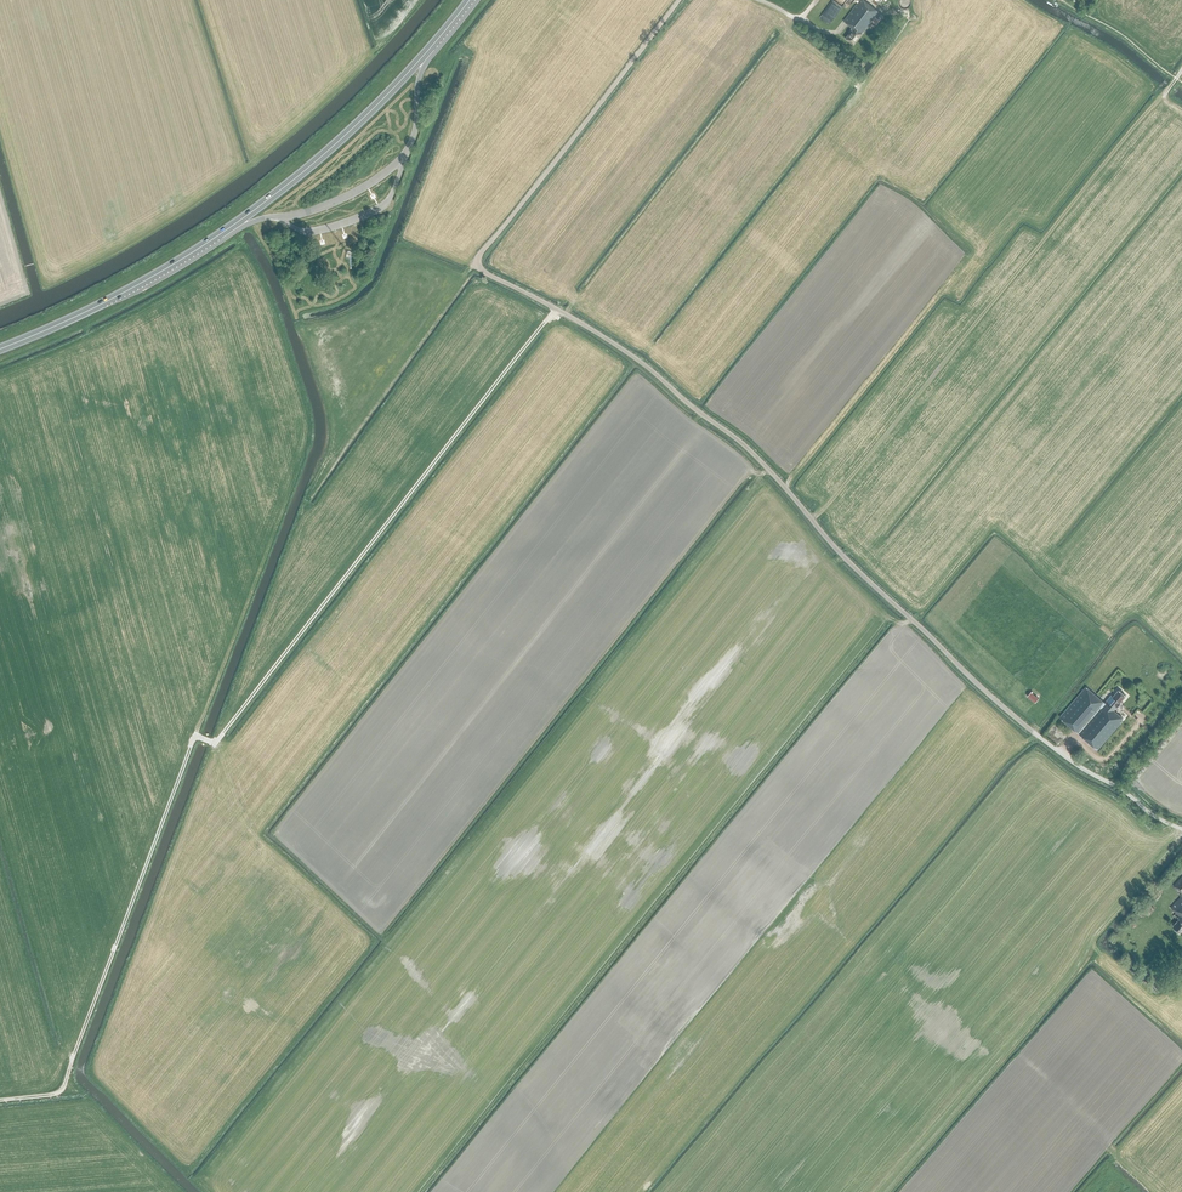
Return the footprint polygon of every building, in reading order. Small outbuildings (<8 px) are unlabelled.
[(864,0),(861,0),(844,21),(853,29),(846,38),(853,44),(875,17),(880,21),(884,16),(864,0)] [(1111,695),(1104,703),(1085,687),(1059,717),(1097,749),(1120,722),(1119,721),(1122,717),(1113,710),(1116,706),(1117,707),(1120,703),(1119,703),(1119,702),(1119,701),(1125,694),(1118,689),(1112,695),(1111,695)] [(1038,698),(1031,692),(1027,696),(1034,703),(1038,698)] [(1172,886),(1181,894),(1181,895),(1170,908),(1179,915),(1176,918),(1178,919),(1172,926),(1180,933),(1181,931),(1181,875),(1172,886)]
